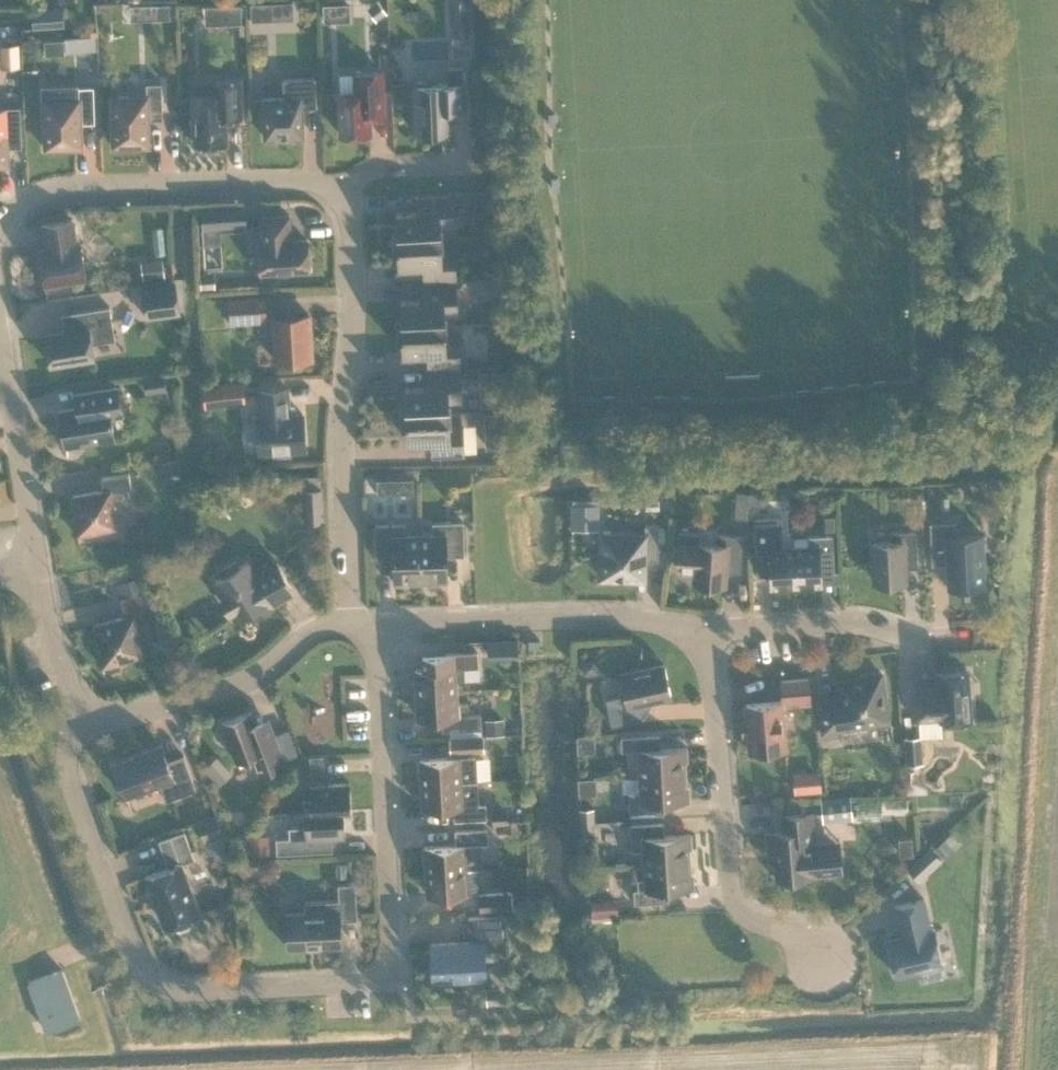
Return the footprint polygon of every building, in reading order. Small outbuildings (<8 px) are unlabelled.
[(169,0),(156,1),(157,15),(170,15),(169,0)] [(252,17),(273,16),(272,0),(251,0),(252,17)] [(357,0),(330,0),(331,18),(358,17),(357,0)] [(380,0),(374,0),(368,5),(377,18),(387,10),(380,0)] [(450,31),(470,31),(469,0),(449,0),(450,31)] [(241,1),(226,2),(227,19),(242,19),(241,1)] [(63,5),(34,7),(35,25),(64,23),(63,5)] [(48,37),(48,53),(81,51),(81,53),(82,67),(97,66),(96,35),(48,37)] [(19,41),(4,42),(5,64),(20,63),(19,41)] [(466,105),(465,95),(464,64),(448,65),(448,81),(431,82),(431,79),(411,80),(411,100),(415,100),(416,129),(451,128),(450,106),(466,105)] [(384,112),(384,102),(382,69),(356,70),(357,88),(339,88),(341,132),(371,131),(370,113),(384,112)] [(316,75),(283,76),(284,95),(265,96),(266,136),(278,135),(278,138),(292,137),(292,135),(303,134),(302,104),(317,104),(316,75)] [(195,141),(228,140),(227,115),(242,114),(241,76),(212,77),(213,93),(194,93),(195,141)] [(163,108),(162,80),(147,81),(147,94),(112,95),(113,144),(150,143),(149,109),(163,108)] [(78,84),(43,86),(43,97),(45,146),(82,145),(81,111),(95,111),(94,84),(78,84)] [(8,161),(7,137),(21,136),(20,105),(0,106),(0,161),(8,161)] [(398,211),(399,237),(441,235),(440,222),(453,222),(452,195),(421,196),(422,210),(398,211)] [(246,204),(202,207),(203,225),(247,222),(246,204)] [(261,271),(309,268),(308,237),(292,238),(290,213),(261,215),(262,240),(259,240),(261,271)] [(45,282),(87,275),(82,242),(77,242),(73,216),(44,221),(48,247),(40,248),(45,282)] [(442,248),(441,235),(399,237),(400,263),(425,262),(425,276),(456,274),(455,247),(442,248)] [(141,258),(144,276),(166,273),(164,255),(141,258)] [(201,269),(201,285),(216,285),(216,269),(201,269)] [(142,285),(147,316),(182,311),(177,279),(142,285)] [(402,298),(403,324),(445,322),(444,310),(457,309),(456,282),(426,284),(426,297),(402,298)] [(230,295),(231,320),(268,319),(266,293),(230,295)] [(51,362),(94,355),(92,340),(115,337),(111,304),(71,311),(74,328),(47,333),(51,362)] [(277,358),(312,356),(309,313),(274,315),(277,358)] [(446,335),(445,322),(403,324),(404,351),(429,349),(429,363),(460,362),(459,335),(446,335)] [(480,384),(498,384),(497,368),(479,368),(480,384)] [(406,386),(407,412),(449,410),(449,397),(462,396),(460,369),(430,371),(430,384),(406,386)] [(165,371),(144,375),(147,390),(167,387),(165,371)] [(66,443),(115,435),(111,413),(122,412),(117,383),(76,390),(79,405),(61,408),(66,443)] [(218,383),(205,383),(206,402),(220,401),(218,383)] [(290,412),(289,403),(288,385),(261,387),(263,414),(258,414),(260,449),(306,446),(303,411),(290,412)] [(485,426),(503,425),(502,409),(484,410),(485,426)] [(450,423),(449,410),(407,412),(408,438),(433,437),(433,450),(464,449),(463,422),(450,423)] [(181,469),(180,456),(163,458),(165,471),(181,469)] [(77,514),(75,514),(78,533),(98,530),(97,528),(117,525),(112,488),(132,485),(130,470),(102,475),(104,488),(74,493),(77,514)] [(414,476),(404,476),(404,489),(414,489),(414,476)] [(322,518),(321,487),(305,488),(307,518),(322,518)] [(573,501),(573,518),(598,519),(598,501),(573,501)] [(836,527),(835,507),(825,507),(827,528),(836,527)] [(772,585),(797,584),(795,543),(783,544),(782,514),(755,516),(758,572),(771,572),(772,585)] [(434,532),(420,532),(422,577),(434,576),(434,580),(448,579),(447,553),(465,553),(464,519),(434,520),(434,532)] [(949,585),(986,584),(984,532),(956,534),(956,519),(931,521),(932,562),(947,561),(949,585)] [(409,577),(422,577),(420,532),(407,533),(406,521),(376,522),(377,555),(394,555),(395,581),(409,580),(409,577)] [(601,576),(645,576),(646,557),(659,557),(660,523),(646,523),(646,533),(602,532),(601,576)] [(876,580),(905,578),(904,565),(918,564),(916,528),(891,529),(892,539),(874,539),(876,580)] [(716,541),(698,539),(699,530),(680,529),(677,567),(697,569),(696,580),(725,582),(725,569),(742,570),(744,533),(717,532),(716,541)] [(795,543),(797,584),(822,582),(821,569),(835,569),(833,532),(808,534),(809,543),(795,543)] [(224,572),(217,577),(227,594),(223,596),(231,608),(235,606),(240,615),(267,598),(281,591),(292,584),(278,560),(255,573),(247,559),(239,564),(237,560),(222,568),(224,572)] [(143,575),(117,581),(121,594),(146,588),(146,587),(143,575)] [(101,645),(98,646),(103,665),(123,660),(122,657),(144,652),(136,619),(153,615),(147,589),(121,595),(126,614),(95,622),(101,645)] [(518,636),(503,637),(503,651),(518,651),(518,636)] [(416,666),(417,691),(457,689),(456,678),(466,677),(480,676),(478,649),(422,652),(423,666),(416,666)] [(582,657),(584,671),(598,669),(596,655),(582,657)] [(639,701),(671,694),(665,662),(622,671),(626,693),(607,697),(613,723),(643,716),(639,701)] [(941,716),(941,718),(972,716),(969,669),(938,671),(939,686),(914,688),(916,717),(941,716)] [(826,734),(869,727),(868,721),(887,718),(883,695),(886,694),(882,671),(863,674),(864,677),(844,680),(841,684),(844,697),(821,701),(826,734)] [(809,676),(782,678),(784,702),(811,699),(809,676)] [(457,689),(417,691),(419,715),(449,714),(450,728),(482,726),(481,711),(470,712),(469,699),(458,700),(457,689)] [(751,749),(785,746),(781,699),(747,702),(751,749)] [(284,757),(275,732),(268,715),(255,720),(251,709),(222,719),(237,758),(252,753),(259,770),(285,760),(284,757)] [(485,717),(486,732),(505,731),(504,715),(485,717)] [(288,727),(275,732),(284,757),(298,752),(288,727)] [(451,733),(452,750),(485,748),(484,731),(451,733)] [(639,747),(641,773),(685,771),(685,758),(688,758),(687,744),(661,745),(660,732),(621,734),(622,748),(639,747)] [(904,734),(907,761),(925,760),(922,733),(904,734)] [(167,797),(197,786),(184,752),(168,758),(162,742),(143,749),(144,750),(114,761),(126,794),(161,781),(167,797)] [(233,770),(218,753),(205,765),(220,782),(233,770)] [(462,778),(476,777),(475,753),(421,756),(422,780),(462,778)] [(323,754),(312,754),(313,765),(323,765),(323,754)] [(807,770),(794,772),(796,790),(821,788),(820,777),(808,778),(807,770)] [(686,783),(685,771),(641,773),(641,789),(629,790),(631,813),(664,811),(663,798),(690,797),(689,783),(686,783)] [(478,801),(476,777),(462,778),(422,780),(424,805),(455,803),(455,817),(487,816),(486,801),(478,801)] [(324,781),(311,782),(311,791),(312,808),(345,807),(352,807),(350,780),(324,781)] [(582,820),(596,819),(595,804),(594,804),(593,792),(580,792),(582,820)] [(823,819),(854,816),(851,792),(821,795),(823,819)] [(509,820),(508,806),(493,807),(494,821),(509,820)] [(290,834),(277,835),(278,850),(330,847),(329,834),(346,833),(345,807),(312,808),(305,808),(306,823),(289,824),(290,834)] [(833,839),(808,842),(808,836),(814,836),(812,809),(783,811),(784,828),(767,830),(769,848),(774,848),(777,877),(785,876),(785,879),(789,882),(800,881),(803,877),(803,874),(811,874),(811,872),(836,870),(833,839)] [(596,819),(582,820),(582,833),(597,832),(596,819)] [(644,847),(645,860),(690,858),(689,845),(692,845),(691,831),(665,833),(665,820),(631,822),(632,847),(644,847)] [(426,843),(427,868),(467,866),(483,865),(482,841),(489,841),(488,826),(456,827),(457,842),(426,843)] [(147,873),(158,905),(161,904),(168,923),(176,921),(177,923),(181,925),(189,922),(191,918),(190,915),(198,912),(191,893),(193,892),(182,861),(195,856),(185,828),(160,838),(170,865),(147,873)] [(935,845),(944,855),(953,846),(944,836),(935,845)] [(266,852),(265,837),(250,838),(251,853),(266,852)] [(931,845),(907,866),(919,879),(943,857),(931,845)] [(256,865),(247,857),(237,867),(245,875),(256,865)] [(638,876),(639,887),(634,887),(635,900),(669,898),(668,885),(694,884),(694,870),(690,870),(690,858),(645,860),(646,876),(638,876)] [(468,890),(467,866),(427,868),(428,892),(468,890)] [(288,945),(342,943),(341,912),(357,911),(356,880),(339,881),(340,897),(306,899),(306,910),(286,911),(288,945)] [(480,890),(481,908),(514,907),(513,889),(480,890)] [(619,912),(618,896),(592,898),(593,913),(619,912)] [(888,938),(896,973),(902,971),(902,974),(917,971),(916,968),(943,962),(935,927),(932,928),(924,896),(894,903),(902,935),(888,938)] [(431,941),(433,977),(454,976),(454,985),(471,984),(470,975),(487,974),(486,948),(508,947),(506,912),(469,914),(471,939),(431,941)] [(63,967),(30,979),(48,1029),(81,1017),(63,967)]
